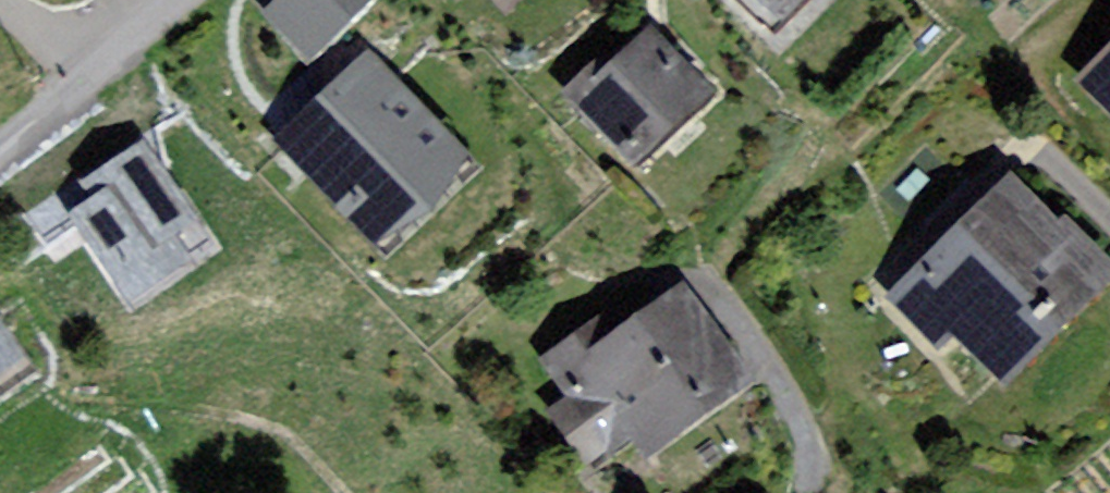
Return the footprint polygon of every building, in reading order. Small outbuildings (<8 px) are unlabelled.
[(371,0),(266,0),(262,3),(307,55),(371,0)] [(775,36),(810,0),(739,0),(775,36)] [(599,60),(557,101),(634,179),(720,94),(653,27),(609,70),(599,60)] [(1073,86),(1109,122),(1109,49),(1073,86)] [(370,228),(448,152),(366,65),(300,128),(319,147),(306,160),(370,228)] [(884,303),(935,355),(953,337),(1008,394),(1109,294),(1109,258),(1068,216),(1060,224),(1013,177),(884,303)] [(169,273),(115,199),(33,257),(87,332),(169,273)] [(610,311),(539,365),(566,401),(548,415),(593,474),(636,442),(654,465),(759,387),(683,286),(624,330),(610,311)]
